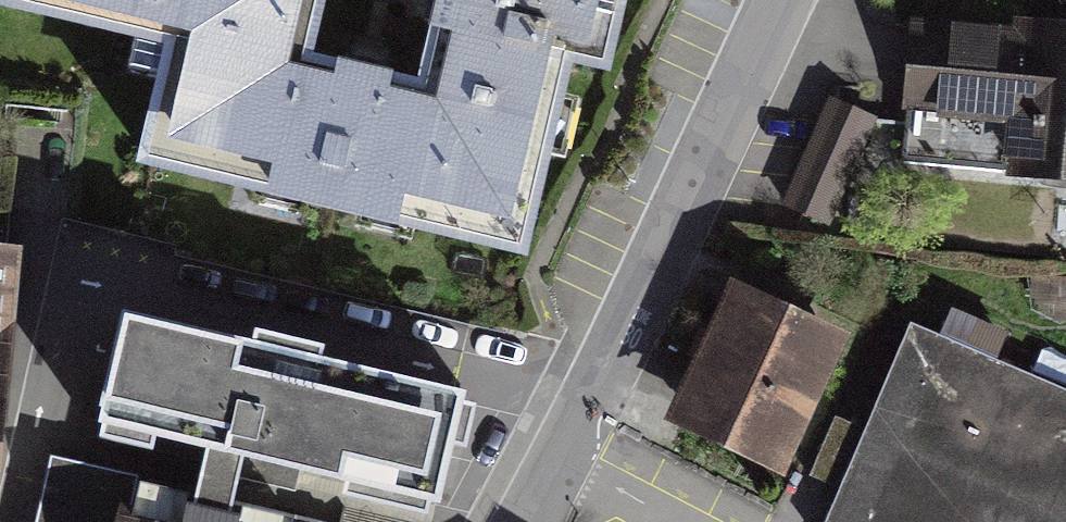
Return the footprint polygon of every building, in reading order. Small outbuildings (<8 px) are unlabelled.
[(173,32),(304,54),(318,0),(26,0),(173,32)] [(423,78),(388,218),(522,249),(570,56),(605,65),(621,0),(442,0),(423,78)] [(918,7),(907,110),(1007,120),(1002,171),(1065,178),(1065,22),(918,7)] [(173,32),(141,158),(388,218),(423,78),(366,65),(304,54),(173,32)] [(830,92),(782,202),(827,221),(875,112),(830,92)] [(783,460),(845,321),(729,270),(667,408),(783,460)] [(101,320),(74,439),(432,521),(437,521),(464,404),(101,320)] [(910,336),(827,521),(1065,521),(1065,406),(910,336)] [(815,467),(838,476),(855,430),(833,422),(815,467)] [(137,477),(44,455),(28,521),(126,521),(137,477)]
